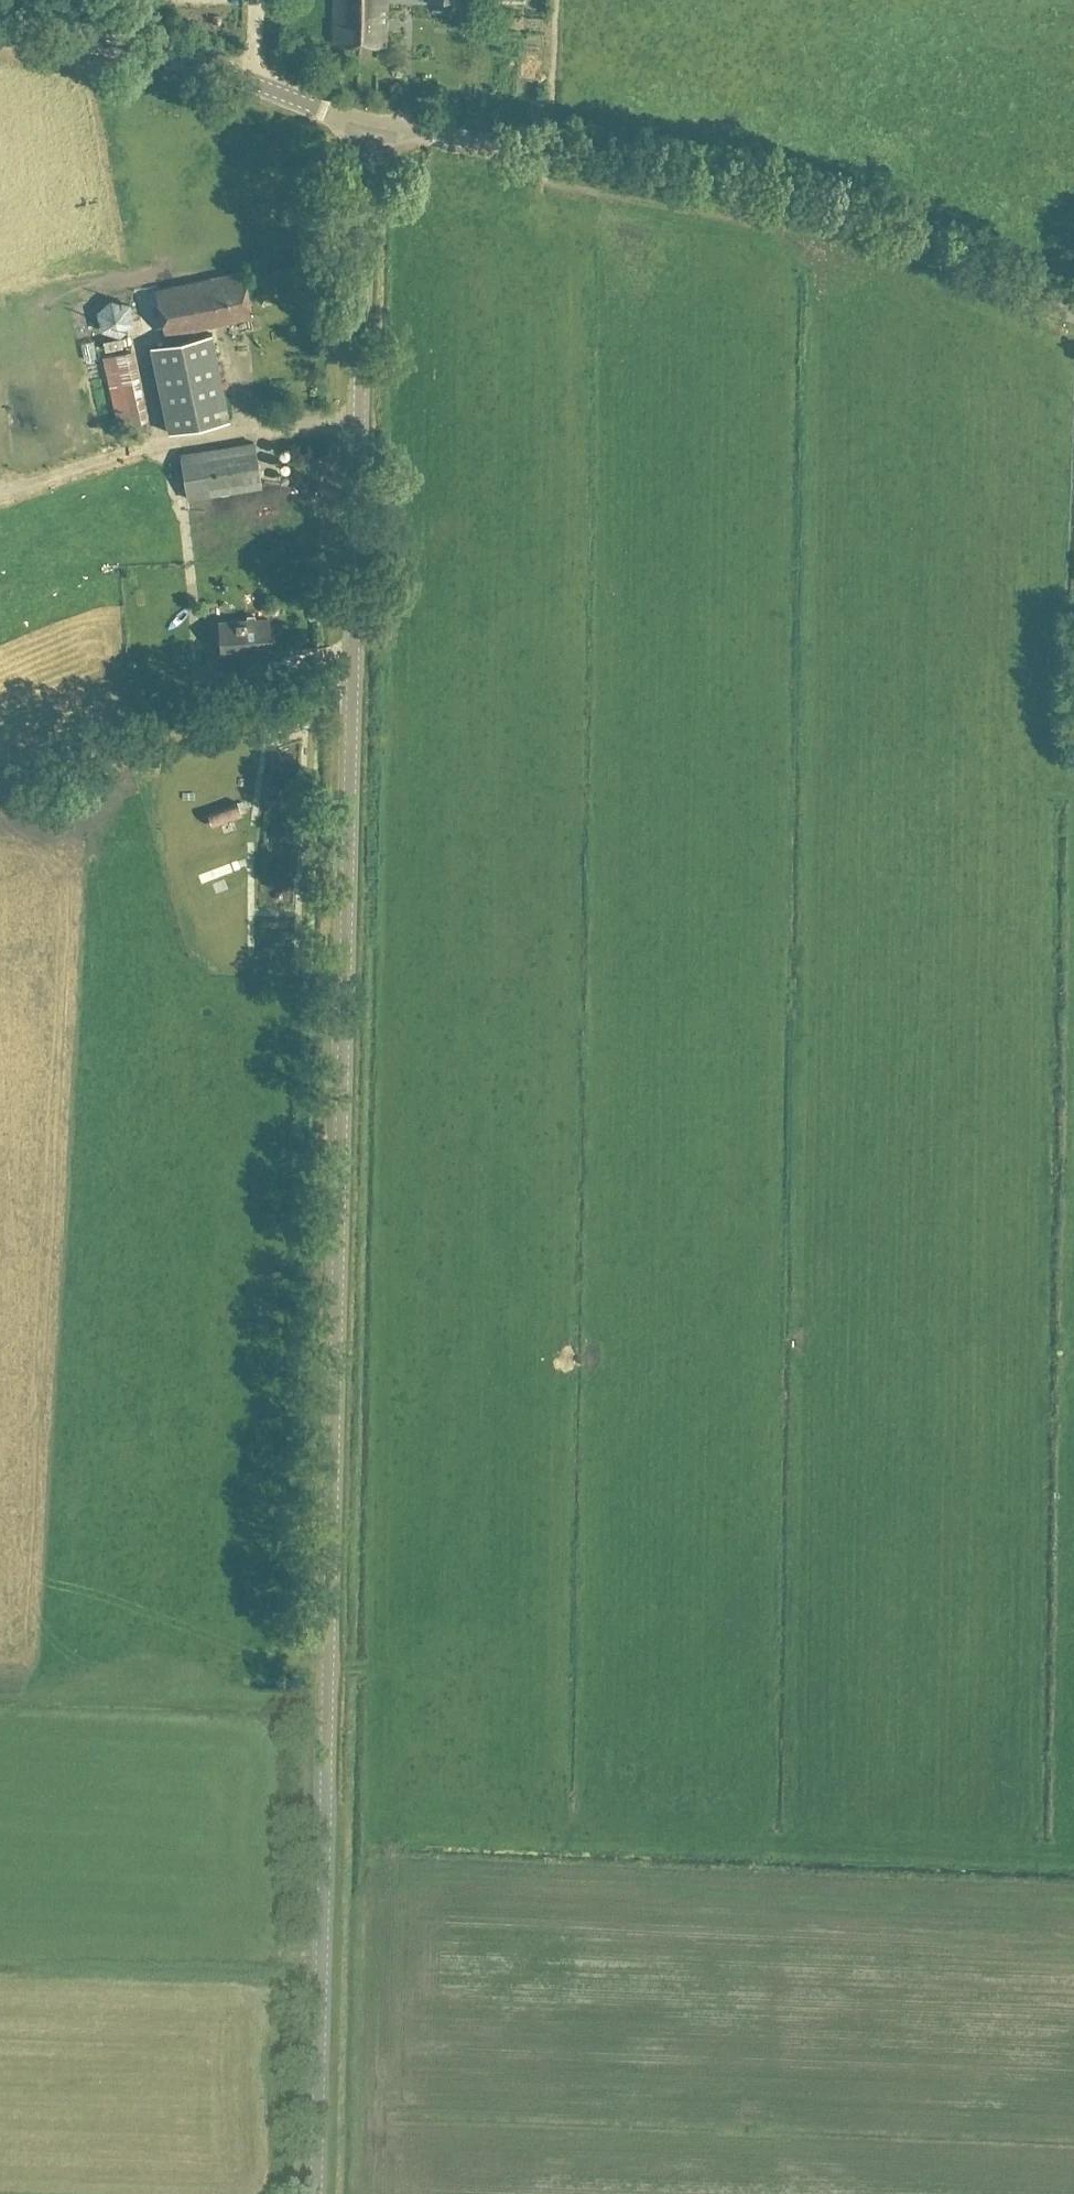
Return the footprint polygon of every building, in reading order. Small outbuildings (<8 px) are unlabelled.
[(386,0),(333,0),(332,43),(369,44),(385,44),(386,0)] [(241,271),(154,288),(162,334),(250,317),(241,271)] [(102,329),(120,334),(133,321),(130,304),(112,298),(98,311),(102,329)] [(151,346),(168,431),(229,418),(212,333),(151,346)] [(103,356),(119,425),(148,419),(133,350),(103,356)] [(178,454),(185,498),(257,486),(250,442),(178,454)] [(233,703),(231,682),(240,682),(238,653),(267,652),(265,619),(217,621),(219,656),(206,657),(207,683),(209,683),(210,705),(233,703)]
